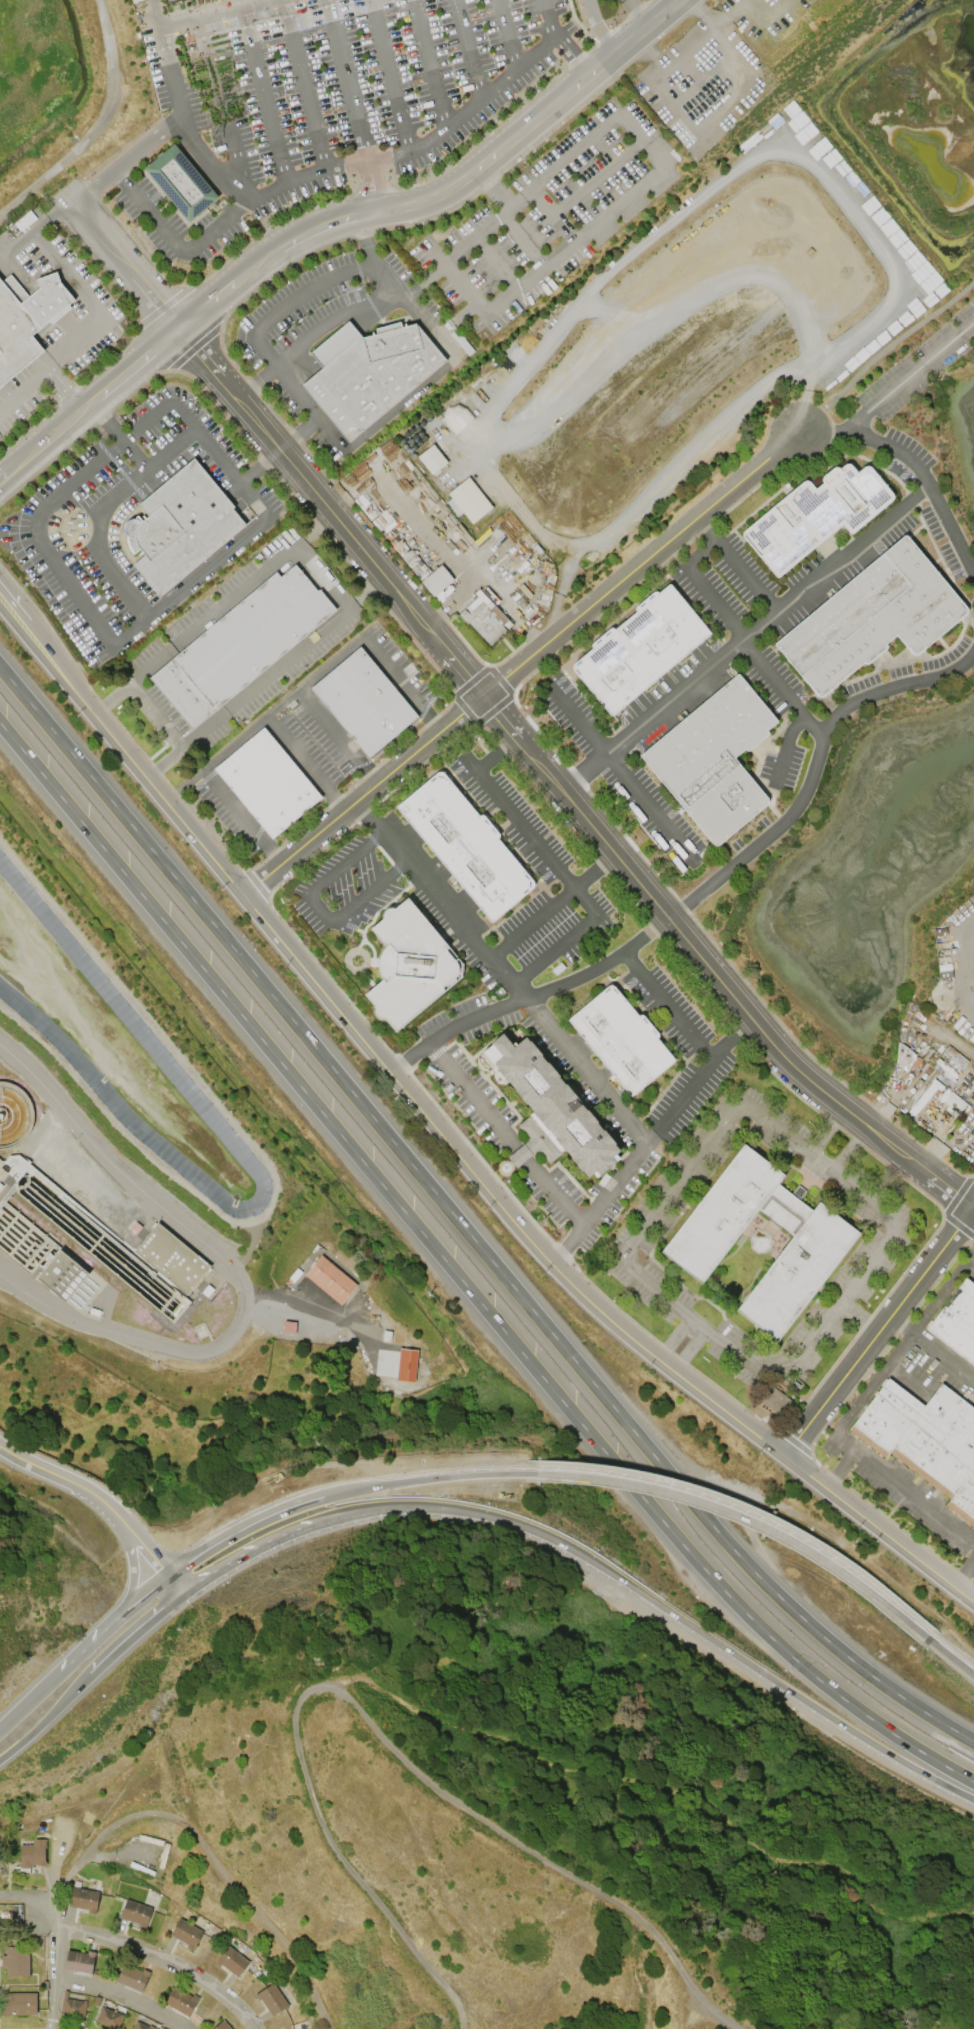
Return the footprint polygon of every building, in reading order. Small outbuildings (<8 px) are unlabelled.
[(172,143),(218,197),(188,222),(143,168),(172,143)] [(43,350),(0,386),(0,281),(1,282),(9,275),(27,297),(39,287),(36,278),(55,272),(59,282),(73,299),(67,305),(70,307),(50,324),(48,321),(30,335),(43,350)] [(322,367),(309,352),(348,321),(361,337),(375,334),(374,328),(399,321),(401,327),(415,323),(446,361),(348,442),(301,385),(322,367)] [(456,433),(472,419),(457,402),(441,417),(456,433)] [(432,475),(417,457),(433,444),(448,463),(432,475)] [(193,458),(234,507),(231,508),(244,524),(158,597),(132,565),(144,555),(139,549),(132,554),(129,550),(126,544),(126,538),(125,535),(123,531),(123,528),(124,526),(124,524),(126,522),(127,520),(129,520),(130,519),(133,519),(136,516),(141,521),(147,516),(137,504),(193,458)] [(778,577),(776,577),(774,576),(741,536),(741,534),(742,531),(745,528),(801,481),(804,480),(806,480),(808,482),(814,489),(821,483),(820,479),(820,477),(822,475),(832,467),(834,467),(836,467),(838,469),(843,464),(845,464),(847,464),(849,464),(856,472),(863,466),(865,466),(868,466),(870,468),(891,493),(892,496),(891,499),(889,502),(851,533),(850,533),(848,532),(841,523),(778,577)] [(473,524),(448,494),(468,477),(493,508),(473,524)] [(906,536),(905,535),(904,535),(903,535),(774,643),(774,644),(774,645),(815,694),(817,695),(818,696),(820,696),(822,696),(862,662),(863,663),(864,664),(866,664),(867,663),(885,648),(886,646),(885,645),(884,644),(895,635),(911,654),(912,654),(915,654),(917,654),(964,614),(965,612),(966,610),(965,609),(965,607),(906,536)] [(316,591),(318,589),(335,610),(191,730),(148,678),(275,571),(279,577),(294,565),(316,591)] [(441,565),(454,579),(434,596),(421,582),(441,565)] [(670,584),(709,632),(709,633),(708,634),(612,716),(610,716),(609,715),(572,669),(571,668),(571,666),(572,665),(573,663),(591,648),(590,646),(590,644),(591,643),(609,628),(611,627),(612,628),(613,629),(635,611),(634,609),(634,608),(635,606),(652,591),(654,591),(656,591),(657,593),(666,585),(667,584),(669,584),(670,584)] [(490,646),(468,623),(467,624),(458,615),(477,597),(474,593),(479,588),(514,625),(508,630),(503,625),(502,626),(507,631),(490,646)] [(359,646),(417,717),(367,758),(309,687),(359,646)] [(766,802),(766,800),(764,795),(732,758),(743,749),(745,750),(748,750),(766,735),(767,733),(766,732),(765,730),(775,722),(775,721),(775,720),(738,674),(736,674),(735,674),(640,754),(639,755),(639,756),(640,758),(711,844),(713,845),(715,845),(717,845),(719,844),(766,802)] [(262,727),(320,797),(271,838),(213,768),(262,727)] [(489,920),(490,921),(491,921),(531,887),(532,886),(533,883),(532,881),(529,877),(496,838),(497,837),(498,836),(498,834),(497,833),(483,815),(481,815),(480,815),(478,816),(442,772),(441,771),(438,771),(436,772),(396,806),(396,807),(396,808),(489,920)] [(393,908),(406,898),(462,965),(461,966),(461,968),(461,970),(461,973),(460,975),(461,976),(394,1032),(384,1018),(382,1019),(380,1019),(377,1018),(376,1016),(374,1015),(373,1012),(373,1010),(374,1007),(364,994),(381,979),(380,977),(378,972),(378,969),(377,965),(378,960),(379,957),(381,952),(383,949),(384,947),(369,928),(382,918),(382,916),(382,915),(382,913),(384,910),(385,909),(387,908),(388,908),(390,907),(392,908),(393,908)] [(567,1021),(567,1020),(567,1019),(607,986),(609,985),(611,985),(613,986),(637,1016),(639,1015),(641,1015),(642,1015),(657,1034),(658,1035),(657,1037),(656,1038),(673,1059),(673,1060),(672,1061),(632,1095),(630,1095),(629,1095),(567,1021)] [(524,1037),(528,1041),(529,1041),(541,1055),(540,1056),(546,1063),(547,1062),(558,1076),(557,1077),(563,1084),(564,1083),(581,1103),(580,1104),(585,1110),(586,1110),(597,1122),(596,1123),(602,1130),(602,1129),(614,1143),(613,1144),(618,1150),(615,1154),(618,1158),(595,1178),(591,1173),(586,1177),(581,1171),(580,1172),(569,1158),(569,1157),(564,1150),(549,1163),(538,1151),(537,1152),(536,1150),(527,1140),(526,1138),(527,1137),(517,1125),(528,1115),(532,1111),(525,1104),(524,1104),(513,1090),(514,1089),(508,1082),(507,1083),(506,1082),(502,1086),(501,1085),(498,1085),(496,1084),(494,1083),(492,1080),(492,1078),(492,1075),(492,1073),(489,1069),(488,1071),(486,1070),(484,1070),(481,1069),(479,1068),(478,1066),(477,1064),(477,1061),(477,1059),(476,1057),(491,1044),(489,1043),(502,1033),(512,1047),(524,1037)] [(660,1251),(701,1283),(757,1210),(792,1236),(735,1310),(776,1341),(859,1233),(818,1201),(811,1210),(777,1184),(783,1175),(743,1144),(660,1251)] [(188,1296),(135,1252),(159,1223),(212,1266),(188,1296)] [(67,1302),(39,1278),(62,1250),(91,1274),(67,1302)] [(342,1305),(306,1275),(323,1255),(358,1285),(342,1305)] [(964,1278),(925,1329),(973,1367),(973,1286),(964,1278)] [(413,1383),(418,1351),(400,1348),(395,1380),(413,1383)] [(940,1383),(973,1409),(973,1527),(945,1505),(949,1499),(888,1452),(883,1458),(846,1430),(886,1377),(923,1405),(940,1383)] [(789,1399),(771,1387),(760,1403),(779,1415),(789,1399)] [(20,1845),(32,1845),(32,1839),(45,1839),(45,1848),(44,1848),(45,1861),(46,1861),(46,1866),(38,1866),(38,1865),(32,1865),(32,1868),(20,1868),(20,1845)] [(68,1907),(71,1887),(98,1891),(95,1913),(87,1912),(87,1910),(68,1907)] [(119,1918),(125,1899),(152,1908),(145,1929),(138,1926),(138,1924),(119,1918)] [(169,1935),(179,1917),(203,1931),(192,1950),(185,1947),(186,1945),(169,1935)] [(213,1962),(219,1967),(220,1964),(236,1977),(249,1962),(227,1945),(213,1962)] [(28,1947),(29,1976),(6,1976),(5,1968),(1,1968),(1,1956),(5,1956),(5,1947),(28,1947)] [(94,1952),(87,1950),(86,1953),(66,1950),(63,1969),(90,1974),(94,1952)] [(149,1971),(142,1969),(141,1971),(123,1963),(115,1981),(140,1992),(149,1971)] [(253,1995),(257,2001),(259,1999),(270,2016),(287,2006),(272,1983),(253,1995)] [(199,1997),(193,1993),(191,1996),(174,1985),(164,2002),(187,2016),(199,1997)] [(65,1999),(86,2003),(82,2024),(58,2020),(63,1991),(67,1992),(65,1999)] [(6,1993),(36,1993),(36,2015),(1,2015),(1,1994),(6,1994),(6,1993)] [(124,2015),(119,2028),(114,2028),(112,2028),(104,2028),(105,2025),(96,2022),(102,2007),(124,2015)] [(222,2019),(210,2028),(231,2028),(222,2019)] [(155,2027),(154,2028),(133,2028),(137,2021),(149,2026),(150,2025),(155,2027)]
